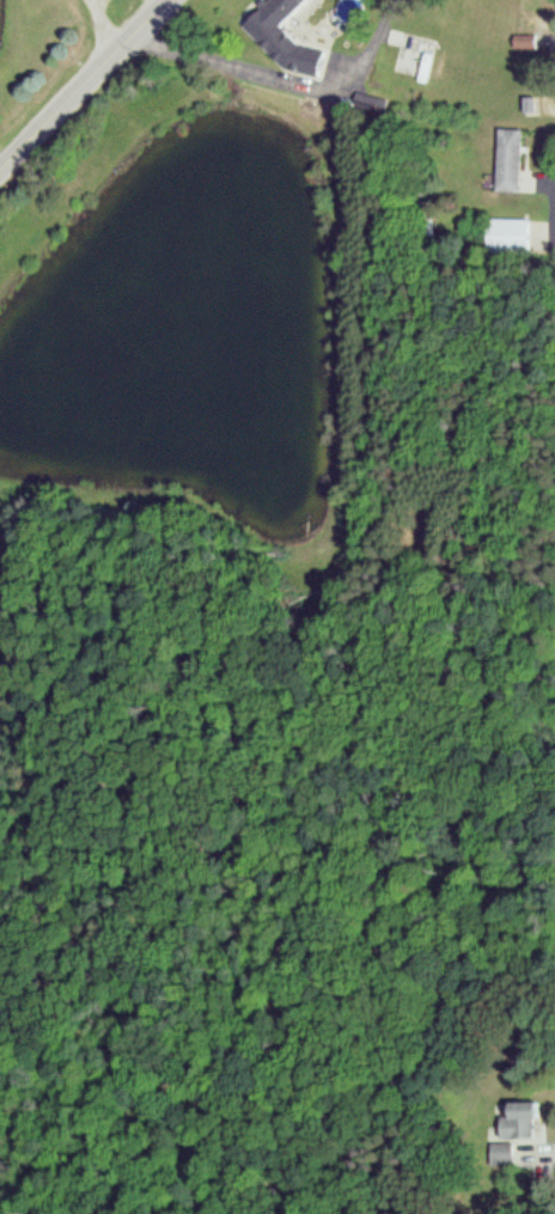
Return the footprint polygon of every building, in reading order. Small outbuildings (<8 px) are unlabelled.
[(315,56),(287,23),(301,11),(292,0),(277,0),(249,23),(293,74),(315,56)] [(529,128),(505,128),(505,191),(529,191),(529,128)] [(537,219),(494,219),(494,253),(537,253),(537,219)] [(543,1140),(543,1101),(498,1101),(497,1139),(543,1140)] [(492,1142),(492,1166),(512,1166),(512,1142),(492,1142)]
